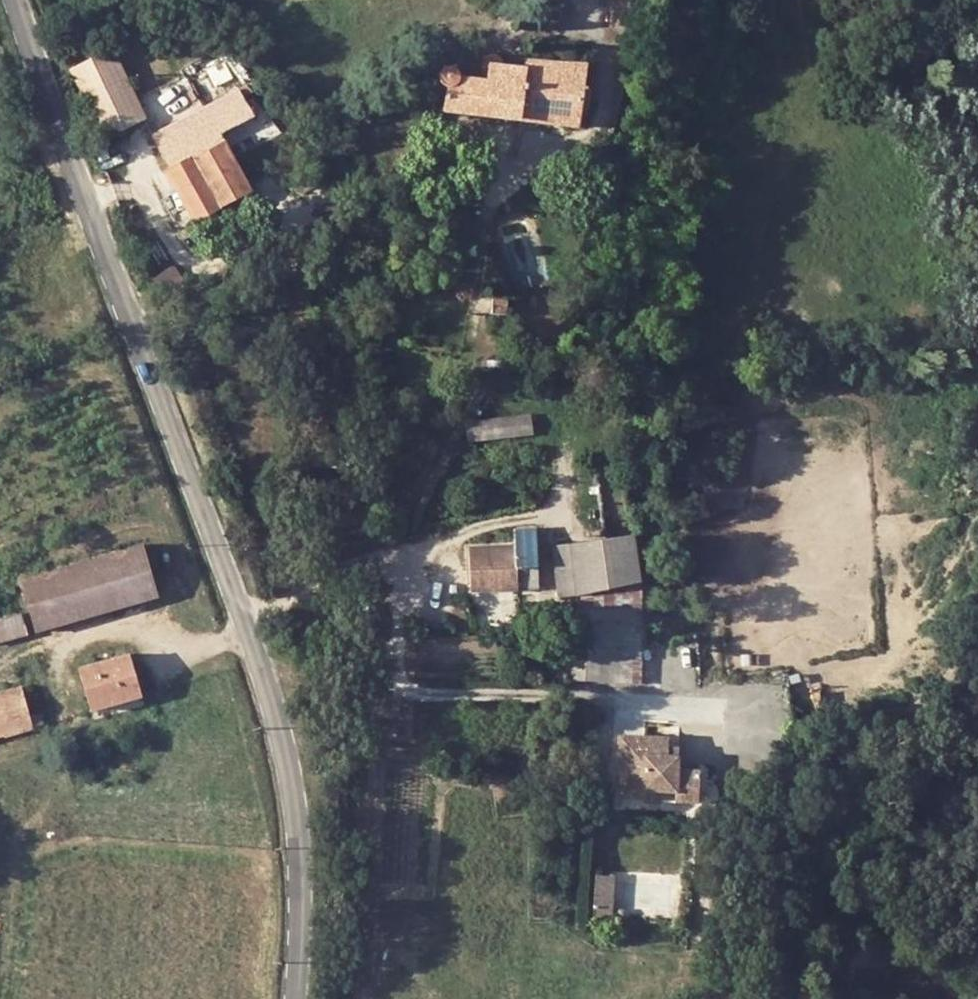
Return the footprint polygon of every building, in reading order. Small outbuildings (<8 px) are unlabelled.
[(627,0),(615,0),(614,28),(625,30),(627,0)] [(625,30),(643,32),(647,0),(627,0),(625,30)] [(165,107),(135,52),(122,43),(112,47),(145,116),(165,107)] [(70,68),(101,136),(145,116),(112,47),(70,68)] [(437,79),(445,85),(444,108),(577,125),(585,64),(528,58),(527,67),(501,66),(501,64),(499,60),(497,57),(493,56),(489,56),(485,58),(482,61),(481,65),(480,78),(457,77),(452,68),(448,67),(444,67),(441,68),(438,71),(437,75),(437,79)] [(164,170),(189,218),(194,218),(223,204),(250,190),(220,135),(230,129),(251,116),(230,78),(203,90),(193,97),(200,110),(152,136),(168,168),(164,170)] [(423,113),(425,116),(428,119),(429,119),(433,118),(436,116),(438,113),(438,109),(437,105),(434,103),(431,101),(427,103),(424,105),(423,109),(423,113)] [(411,193),(409,197),(411,201),(414,204),(418,205),(422,204),(425,202),(427,199),(426,195),(423,192),(419,190),(418,190),(414,191),(411,193)] [(223,204),(194,218),(200,228),(228,214),(223,204)] [(150,280),(163,301),(187,287),(171,265),(150,280)] [(491,312),(504,313),(505,298),(491,298),(491,312)] [(466,424),(467,435),(528,429),(526,418),(466,424)] [(469,589),(536,586),(535,526),(516,528),(515,544),(467,548),(469,589)] [(557,595),(575,592),(641,582),(633,535),(551,545),(557,595)] [(23,579),(37,629),(155,595),(141,543),(23,579)] [(640,656),(641,582),(575,592),(578,611),(584,612),(580,653),(640,656)] [(27,632),(21,613),(0,618),(0,640),(27,632)] [(110,698),(139,689),(129,651),(81,665),(93,709),(111,703),(110,698)] [(573,652),(572,677),(640,681),(640,656),(580,653),(573,652)] [(35,727),(32,716),(22,683),(0,689),(0,738),(35,727)] [(111,703),(141,695),(139,689),(110,698),(111,703)] [(32,716),(35,727),(44,724),(41,713),(32,716)] [(700,771),(679,770),(680,755),(667,755),(667,746),(667,737),(622,736),(621,755),(623,755),(622,793),(644,795),(644,790),(677,791),(677,802),(697,804),(700,771)] [(667,755),(680,755),(680,746),(667,746),(667,755)] [(644,795),(643,799),(677,802),(677,791),(644,790),(644,795)] [(596,915),(620,915),(619,874),(595,874),(596,915)]
